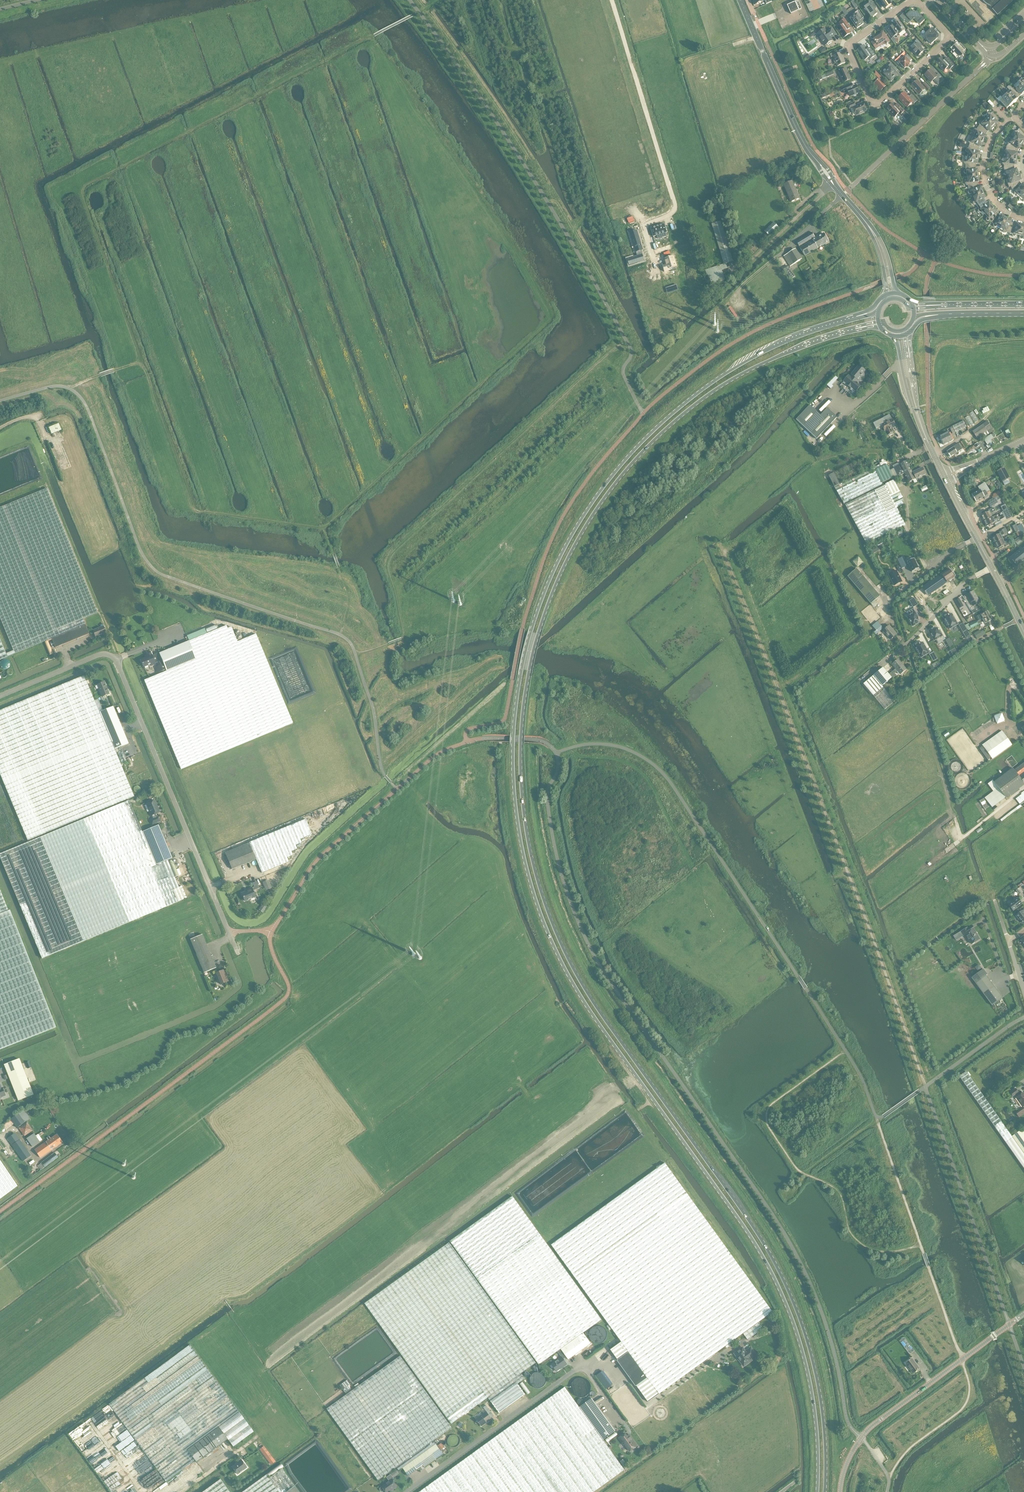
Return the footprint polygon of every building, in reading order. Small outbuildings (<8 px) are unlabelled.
[(892,1),(891,0),(881,0),(881,2),(878,3),(882,8),(884,6),(886,9),(891,5),(889,3),(892,1)] [(983,1),(985,3),(987,5),(991,7),(993,9),(992,10),(997,15),(998,15),(997,15),(1013,0),(982,0),(983,1)] [(791,14),(801,9),(798,1),(787,6),(791,14)] [(877,14),(874,9),(876,8),(872,1),(868,2),(869,3),(864,10),(873,17),(874,16),(877,14)] [(861,20),(863,18),(858,10),(853,14),(854,16),(850,19),(857,29),(863,24),(861,20)] [(924,21),(916,12),(911,12),(906,16),(907,18),(905,20),(908,24),(911,21),(912,23),(916,23),(917,22),(920,25),(924,21)] [(848,30),(850,28),(851,28),(845,19),(839,23),(841,26),(837,29),(844,38),(850,33),(848,30)] [(898,35),(905,30),(898,20),(892,25),(892,26),(887,30),(892,37),(897,33),(898,35)] [(832,37),(833,36),(835,34),(831,29),(826,32),(824,29),(817,34),(825,46),(832,41),(830,37),(831,36),(832,37)] [(936,37),(937,35),(932,29),(926,34),(926,35),(925,35),(925,36),(925,37),(925,38),(926,38),(926,39),(931,44),(937,38),(936,37)] [(889,40),(886,36),(883,31),(876,36),(877,38),(874,40),(874,41),(871,43),(876,49),(879,46),(879,45),(882,43),(883,44),(885,45),(886,44),(887,44),(888,44),(887,43),(889,42),(889,40)] [(921,44),(917,39),(915,42),(917,44),(911,49),(918,56),(924,51),(919,46),(921,44)] [(963,52),(966,50),(960,44),(958,45),(957,44),(951,49),(952,51),(951,52),(956,58),(959,56),(962,55),(963,52)] [(875,56),(870,48),(867,50),(864,45),(857,50),(864,60),(868,57),(870,59),(875,56)] [(845,63),(841,53),(838,54),(837,51),(830,54),(831,57),(833,56),(834,59),(833,60),(835,64),(836,63),(837,66),(845,63)] [(911,63),(909,62),(912,59),(907,55),(905,57),(903,59),(902,58),(899,58),(896,60),(896,63),(898,65),(901,65),(904,69),(911,63)] [(954,65),(947,58),(944,60),(942,57),(936,63),(943,71),(947,68),(949,70),(954,65)] [(891,82),(897,75),(894,71),(897,69),(891,63),(887,67),(889,70),(884,74),(891,82)] [(851,79),(847,69),(839,72),(843,83),(851,79)] [(944,80),(938,74),(936,76),(930,69),(924,75),(931,82),(933,80),(938,85),(944,80)] [(886,85),(881,79),(882,79),(875,72),(871,76),(874,79),(877,82),(874,85),(880,91),(886,85)] [(930,89),(924,83),(922,85),(917,80),(911,86),(919,95),(925,89),(927,91),(930,89)] [(1018,82),(1014,86),(1015,87),(1013,88),(1020,96),(1023,93),(1023,94),(1023,93),(1023,89),(1018,82)] [(859,92),(856,85),(852,87),(851,87),(850,84),(840,89),(841,91),(843,90),(844,93),(846,92),(847,94),(848,94),(849,94),(850,96),(853,95),(853,96),(854,97),(856,96),(857,95),(856,94),(859,92)] [(1020,96),(1013,88),(1010,91),(1009,90),(1005,94),(1014,103),(1017,100),(1016,100),(1020,96)] [(914,104),(917,101),(911,94),(908,97),(904,92),(898,98),(907,108),(913,102),(914,104)] [(1014,103),(1005,94),(1001,97),(1000,96),(997,99),(999,102),(1000,101),(1007,108),(1010,105),(1011,106),(1014,103)] [(867,111),(863,103),(856,106),(854,103),(848,105),(850,109),(852,107),(856,116),(867,111)] [(907,112),(906,113),(898,104),(895,107),(892,104),(887,109),(894,117),(898,114),(901,117),(903,116),(906,120),(910,116),(907,112)] [(996,121),(998,119),(993,112),(991,114),(990,113),(989,113),(988,113),(987,114),(987,115),(987,116),(988,117),(986,120),(993,127),(998,123),(997,122),(996,121)] [(993,127),(986,120),(983,123),(983,122),(982,122),(981,121),(980,122),(979,122),(979,123),(979,124),(979,125),(980,125),(978,127),(986,133),(988,130),(989,131),(993,127)] [(984,135),(986,133),(978,127),(977,129),(976,129),(975,129),(974,130),(974,131),(974,132),(974,133),(975,133),(976,134),(974,137),(983,142),(986,136),(985,136),(984,135)] [(1023,138),(1023,134),(1019,128),(1017,131),(1014,131),(1015,135),(1016,135),(1013,138),(1022,144),(1023,141),(1023,138)] [(981,147),(983,142),(974,137),(972,140),(971,140),(970,140),(969,140),(969,141),(968,141),(968,142),(969,143),(970,144),(969,146),(978,149),(979,146),(980,146),(981,147)] [(1019,149),(1022,144),(1013,138),(1011,141),(1007,141),(1008,144),(1006,147),(1016,150),(1017,148),(1019,149)] [(978,152),(977,152),(978,149),(969,146),(968,149),(967,149),(966,149),(966,150),(966,151),(966,152),(967,153),(968,153),(968,157),(978,158),(979,152),(978,152)] [(1017,153),(1015,153),(1016,150),(1006,147),(1006,149),(1003,151),(1005,154),(1006,154),(1006,158),(1016,159),(1017,153)] [(977,164),(978,158),(968,157),(967,160),(966,160),(965,160),(964,161),(964,162),(964,163),(964,164),(965,164),(965,167),(975,167),(975,164),(976,164),(977,164)] [(1016,165),(1016,159),(1006,158),(1005,161),(1002,163),(1004,166),(1003,169),(1014,167),(1014,165),(1016,165)] [(978,176),(977,170),(976,170),(975,170),(975,167),(965,167),(965,170),(964,170),(964,171),(964,172),(964,173),(965,173),(965,174),(966,174),(967,174),(968,177),(978,176)] [(1018,175),(1016,169),(1014,170),(1014,167),(1003,169),(1004,171),(1003,174),(1006,175),(1007,175),(1009,179),(1018,175)] [(1012,189),(1020,183),(1019,181),(1020,180),(1018,175),(1009,179),(1006,180),(1009,188),(1011,187),(1012,189)] [(977,185),(976,182),(978,182),(979,182),(978,176),(968,177),(968,181),(967,181),(966,181),(966,182),(965,182),(965,183),(965,184),(966,185),(967,185),(968,185),(968,188),(977,185)] [(792,181),(784,184),(791,202),(799,198),(792,181)] [(1023,192),(1023,185),(1023,184),(1022,185),(1020,183),(1012,189),(1014,191),(1014,194),(1017,194),(1018,193),(1021,196),(1023,192)] [(983,193),(980,187),(980,188),(978,188),(977,185),(968,188),(969,190),(969,191),(968,191),(968,192),(968,193),(968,194),(969,194),(970,194),(971,194),(972,194),(973,197),(983,193)] [(984,198),(985,198),(983,193),(973,197),(975,200),(974,201),(973,201),(973,202),(973,203),(973,204),(974,205),(975,205),(976,205),(977,207),(985,202),(983,199),(984,198)] [(985,214),(993,207),(989,203),(988,204),(987,204),(985,202),(977,207),(979,209),(978,210),(978,211),(978,212),(979,212),(979,213),(980,213),(981,213),(982,212),(985,214)] [(991,222),(997,215),(995,213),(996,212),(997,212),(993,207),(985,214),(987,217),(986,218),(986,219),(986,220),(986,221),(987,221),(988,221),(989,221),(991,222)] [(1001,227),(1006,218),(1001,215),(1001,216),(1000,217),(997,215),(991,222),(993,224),(993,225),(993,226),(994,227),(995,227),(996,227),(997,227),(997,226),(998,225),(1001,227)] [(1009,233),(1013,225),(1010,223),(1011,222),(1011,221),(1006,218),(1001,227),(1004,229),(1003,230),(1003,231),(1003,232),(1004,233),(1005,233),(1006,233),(1007,233),(1007,232),(1009,233)] [(711,224),(721,253),(724,264),(705,270),(710,285),(725,280),(722,270),(727,268),(726,264),(733,261),(721,221),(711,224)] [(779,228),(775,223),(765,231),(770,236),(779,228)] [(651,228),(651,229),(653,236),(653,237),(654,237),(657,235),(661,234),(662,237),(667,236),(666,233),(667,233),(667,232),(664,225),(664,224),(651,228)] [(1020,235),(1022,225),(1017,224),(1016,225),(1016,226),(1013,225),(1009,233),(1012,234),(1012,235),(1012,236),(1013,237),(1014,237),(1015,237),(1015,236),(1016,236),(1016,235),(1016,234),(1020,235)] [(812,232),(796,242),(799,247),(815,237),(812,232)] [(637,233),(631,235),(636,252),(643,250),(637,233)] [(824,233),(813,240),(818,248),(821,246),(823,247),(825,245),(825,244),(828,242),(824,233)] [(813,240),(800,248),(805,256),(818,248),(813,240)] [(796,249),(783,256),(790,267),(802,259),(796,249)] [(663,266),(662,266),(664,272),(669,271),(669,270),(670,271),(675,270),(675,267),(676,267),(675,263),(673,256),(665,259),(665,260),(667,265),(665,265),(663,266)] [(789,270),(786,273),(791,279),(795,276),(789,270)] [(645,281),(641,292),(654,289),(645,281)] [(851,375),(852,375),(851,377),(849,375),(844,381),(845,380),(848,382),(847,385),(849,386),(851,387),(850,388),(851,388),(851,387),(856,391),(861,385),(857,382),(862,376),(863,376),(867,372),(863,369),(862,370),(858,367),(851,375)] [(820,415),(810,406),(810,405),(796,419),(816,439),(837,418),(827,408),(820,415)] [(889,415),(884,418),(873,423),(876,428),(882,425),(885,431),(888,435),(889,435),(892,434),(892,433),(893,432),(891,428),(896,426),(892,419),(891,420),(890,418),(891,418),(889,415)] [(963,421),(950,428),(953,434),(966,427),(963,421)] [(977,438),(982,435),(984,437),(993,431),(987,421),(983,424),(972,432),(977,438)] [(59,424),(49,428),(52,434),(61,430),(59,424)] [(940,437),(942,441),(952,436),(950,432),(948,433),(940,437)] [(987,445),(988,445),(991,442),(990,440),(993,438),(991,434),(984,439),(987,445)] [(954,439),(952,436),(942,441),(944,445),(952,441),(952,440),(954,439)] [(958,444),(956,445),(953,447),(947,452),(950,457),(955,454),(955,455),(956,456),(957,456),(958,455),(959,454),(959,453),(958,452),(962,450),(958,444)] [(882,483),(875,470),(874,467),(871,469),(864,456),(829,475),(834,487),(844,504),(882,485),(882,483)] [(894,468),(890,470),(894,478),(901,475),(904,473),(911,470),(906,461),(900,464),(897,466),(894,467),(894,468)] [(887,465),(875,470),(882,483),(893,477),(887,465)] [(913,472),(916,479),(925,474),(922,468),(913,472)] [(1003,482),(1010,478),(1004,468),(997,471),(1003,482)] [(915,479),(911,470),(904,473),(909,482),(915,479)] [(894,480),(885,484),(891,496),(899,491),(894,480)] [(972,495),(972,497),(972,498),(974,499),(976,502),(984,497),(988,494),(986,492),(989,491),(985,483),(979,487),(980,490),(972,495)] [(899,491),(891,496),(885,484),(845,505),(867,544),(905,525),(894,502),(903,498),(899,491)] [(46,634),(48,640),(51,639),(55,647),(55,648),(89,634),(85,625),(83,619),(98,613),(47,488),(0,508),(0,618),(12,648),(46,634)] [(989,512),(981,515),(982,518),(982,519),(983,520),(984,520),(984,521),(992,517),(991,514),(993,513),(993,512),(995,511),(994,508),(991,509),(988,510),(989,512)] [(984,521),(984,522),(984,524),(985,524),(986,527),(994,523),(995,524),(996,526),(1007,520),(1012,517),(1008,509),(1003,512),(1005,517),(1000,520),(999,518),(994,520),(992,517),(984,521)] [(1000,534),(992,538),(993,540),(993,541),(994,542),(995,543),(1003,539),(1001,536),(1004,535),(1008,533),(1005,528),(1002,530),(1002,531),(999,533),(1000,534)] [(1021,536),(1014,541),(1016,545),(1023,540),(1021,536)] [(995,544),(995,545),(995,546),(996,546),(997,549),(1005,545),(1006,546),(1009,545),(1007,541),(1005,543),(1003,539),(995,543),(995,544)] [(1023,561),(1023,548),(1022,549),(1021,549),(1010,558),(1017,566),(1023,561)] [(914,559),(907,562),(908,562),(912,571),(912,572),(919,569),(919,568),(918,568),(914,559)] [(871,604),(880,596),(857,569),(848,576),(871,604)] [(955,577),(953,575),(949,569),(941,574),(923,587),(928,595),(947,583),(947,582),(955,577)] [(896,571),(889,575),(894,586),(902,582),(897,571),(896,571)] [(973,606),(980,602),(973,591),(966,595),(973,606)] [(918,605),(914,598),(909,601),(913,607),(918,605)] [(959,598),(955,600),(959,608),(963,606),(959,598)] [(917,614),(914,608),(907,612),(909,616),(907,617),(913,626),(919,623),(917,620),(919,619),(917,615),(917,614)] [(982,619),(990,616),(988,611),(981,615),(981,614),(976,616),(978,621),(977,622),(976,621),(969,624),(971,628),(982,622),(981,620),(982,620),(982,619)] [(948,615),(943,617),(946,621),(945,621),(947,625),(948,625),(950,628),(957,624),(952,614),(948,616),(948,615)] [(992,620),(990,616),(982,619),(982,620),(981,620),(982,622),(983,622),(986,627),(991,624),(990,621),(992,620)] [(963,623),(958,626),(963,633),(963,632),(964,632),(965,632),(965,631),(966,631),(967,630),(963,623)] [(166,671),(144,680),(181,769),(292,723),(285,705),(281,695),(266,658),(256,635),(256,634),(237,642),(233,633),(231,627),(227,629),(226,625),(189,641),(159,653),(166,670),(166,671)] [(890,640),(896,634),(889,625),(883,631),(890,640)] [(103,626),(93,630),(95,637),(106,633),(103,626)] [(935,628),(929,631),(934,640),(936,639),(938,643),(945,639),(941,633),(941,634),(938,629),(936,630),(935,628)] [(977,639),(986,634),(984,630),(981,632),(980,630),(974,634),(977,639)] [(12,648),(13,651),(6,654),(0,639),(0,660),(7,657),(48,640),(46,634),(12,648)] [(949,638),(945,640),(950,648),(954,645),(949,638)] [(914,646),(921,658),(929,653),(923,642),(920,644),(919,643),(914,646)] [(145,658),(141,660),(144,667),(151,664),(151,666),(156,664),(155,663),(157,663),(158,666),(156,667),(158,673),(166,670),(159,653),(159,652),(152,655),(151,654),(150,651),(146,653),(147,656),(145,657),(145,658)] [(929,654),(933,661),(937,659),(933,652),(929,654)] [(895,669),(889,674),(892,678),(892,679),(897,675),(895,673),(897,671),(900,674),(906,669),(898,659),(892,664),(895,669)] [(873,675),(882,686),(892,678),(889,674),(883,667),(873,675)] [(864,683),(885,709),(894,701),(882,686),(873,675),(864,683)] [(99,712),(84,676),(0,710),(0,774),(28,841),(134,797),(120,763),(126,761),(120,747),(115,749),(99,712)] [(102,697),(109,694),(104,682),(97,685),(102,697)] [(113,706),(99,712),(115,749),(120,747),(128,743),(113,706)] [(1012,745),(1003,733),(983,747),(992,759),(1012,745)] [(1006,797),(1006,798),(1023,785),(1023,762),(1014,770),(1013,768),(994,782),(1006,797)] [(986,796),(984,798),(992,808),(1005,798),(992,781),(988,784),(993,791),(993,792),(986,796)] [(1015,799),(1019,803),(1020,805),(1023,802),(1023,792),(1015,799)] [(984,798),(979,801),(982,805),(985,809),(990,806),(984,798)] [(158,825),(142,832),(129,800),(0,854),(0,858),(41,958),(187,898),(182,886),(179,887),(168,860),(172,858),(158,825)] [(158,813),(156,806),(157,806),(154,801),(152,802),(152,801),(151,800),(149,801),(148,802),(149,803),(146,804),(151,816),(153,819),(151,820),(152,824),(159,821),(158,817),(157,817),(155,814),(158,813)] [(1013,826),(1017,831),(1023,825),(1023,820),(1023,819),(1023,820),(1021,817),(1014,822),(1016,824),(1013,826)] [(249,843),(225,853),(232,869),(256,859),(262,873),(288,862),(287,858),(293,855),(291,851),(297,849),(296,845),(301,843),(300,839),(312,834),(306,819),(249,842),(249,843)] [(982,842),(976,847),(981,854),(990,847),(987,842),(984,844),(982,842)] [(990,847),(981,854),(986,861),(993,856),(991,854),(994,851),(990,847)] [(995,858),(989,864),(994,870),(1003,863),(1000,858),(997,861),(995,858)] [(994,871),(993,871),(997,875),(999,877),(1006,872),(1004,870),(1007,868),(1003,863),(994,870),(994,871)] [(254,887),(251,888),(245,891),(246,892),(242,893),(245,901),(255,897),(253,891),(256,890),(254,887)] [(1016,890),(1019,895),(1023,891),(1020,887),(1016,890)] [(56,1027),(10,910),(8,911),(0,891),(0,1049),(56,1027)] [(1013,911),(1022,904),(1018,899),(1017,898),(1013,901),(1014,902),(1009,905),(1013,911)] [(1022,911),(1017,915),(1016,916),(1019,920),(1020,919),(1023,924),(1023,923),(1023,910),(1022,911)] [(967,928),(953,936),(956,940),(966,934),(971,944),(979,939),(973,928),(969,931),(967,928)] [(216,968),(202,934),(190,939),(204,973),(216,968)] [(983,969),(972,977),(992,1005),(1002,998),(986,975),(987,974),(983,969)] [(227,973),(226,974),(224,970),(216,973),(221,984),(230,981),(227,973)] [(18,1101),(33,1095),(19,1059),(4,1065),(18,1101)] [(959,1076),(1023,1169),(1023,1154),(1012,1136),(966,1072),(959,1076)] [(1023,1106),(1023,1093),(1023,1092),(1019,1095),(1018,1093),(1018,1092),(1016,1088),(1010,1093),(1013,1096),(1015,1095),(1017,1097),(1016,1097),(1022,1107),(1023,1106)] [(1016,1113),(1019,1118),(1023,1114),(1023,1108),(1023,1107),(1016,1113)] [(17,1128),(29,1119),(23,1110),(11,1119),(17,1128)] [(6,1130),(14,1124),(11,1120),(3,1126),(6,1130)] [(57,1132),(62,1129),(58,1123),(53,1126),(57,1132)] [(1012,1136),(1023,1154),(1023,1131),(1023,1129),(1012,1136)] [(23,1161),(31,1156),(15,1133),(7,1138),(23,1161)] [(34,1133),(26,1138),(32,1146),(42,1140),(38,1134),(36,1136),(34,1133)] [(40,1157),(62,1142),(57,1134),(35,1150),(40,1157)] [(55,1153),(38,1166),(41,1170),(58,1157),(55,1153)] [(18,1186),(0,1160),(0,1199),(18,1186)] [(622,1193),(551,1245),(617,1336),(621,1342),(611,1350),(618,1360),(628,1352),(647,1378),(636,1385),(648,1402),(743,1333),(748,1340),(763,1329),(758,1323),(773,1312),(757,1290),(665,1163),(622,1193)] [(561,1349),(583,1333),(601,1320),(512,1196),(450,1241),(539,1365),(557,1352),(561,1349)] [(451,1424),(488,1397),(492,1403),(518,1384),(525,1379),(521,1373),(536,1363),(449,1243),(365,1303),(451,1424)] [(583,1333),(561,1349),(566,1357),(568,1360),(591,1343),(583,1333)] [(912,1352),(914,1350),(905,1337),(899,1341),(909,1354),(912,1352)] [(110,1403),(166,1481),(195,1460),(187,1450),(219,1427),(228,1439),(233,1447),(253,1432),(190,1345),(110,1403)] [(750,1358),(756,1354),(751,1348),(745,1352),(742,1347),(734,1353),(743,1366),(752,1360),(750,1358)] [(566,1357),(561,1349),(557,1352),(561,1357),(551,1365),(556,1372),(563,1367),(567,1365),(563,1359),(566,1357)] [(618,1360),(617,1360),(636,1386),(636,1385),(647,1378),(628,1352),(618,1360)] [(327,1408),(327,1409),(334,1419),(376,1477),(378,1481),(397,1467),(399,1471),(403,1468),(436,1444),(433,1441),(452,1427),(400,1356),(327,1408)] [(913,1373),(920,1368),(912,1358),(905,1363),(913,1373)] [(612,1385),(602,1371),(596,1376),(606,1389),(612,1385)] [(518,1384),(492,1403),(499,1413),(525,1394),(518,1384)] [(580,1407),(565,1387),(419,1491),(594,1491),(625,1469),(603,1439),(580,1407)] [(580,1407),(603,1439),(615,1431),(592,1398),(580,1407)] [(487,1412),(477,1419),(475,1417),(481,1426),(482,1426),(481,1426),(491,1419),(492,1419),(488,1414),(491,1412),(486,1405),(483,1407),(487,1412)] [(187,1450),(195,1460),(196,1462),(228,1439),(219,1427),(187,1450)] [(630,1451),(637,1446),(629,1435),(627,1436),(625,1433),(619,1438),(624,1444),(625,1444),(630,1451)] [(436,1444),(403,1468),(408,1476),(423,1465),(424,1467),(443,1454),(436,1444)] [(238,1474),(247,1468),(242,1461),(236,1465),(236,1464),(232,1467),(238,1474)] [(294,1486),(282,1469),(269,1478),(266,1474),(242,1491),(286,1491),(294,1486)] [(398,1486),(393,1480),(394,1479),(391,1475),(387,1477),(390,1481),(380,1488),(380,1490),(381,1491),(383,1491),(385,1490),(386,1491),(388,1491),(393,1489),(393,1490),(398,1486)] [(220,1479),(202,1491),(230,1491),(220,1479)]
